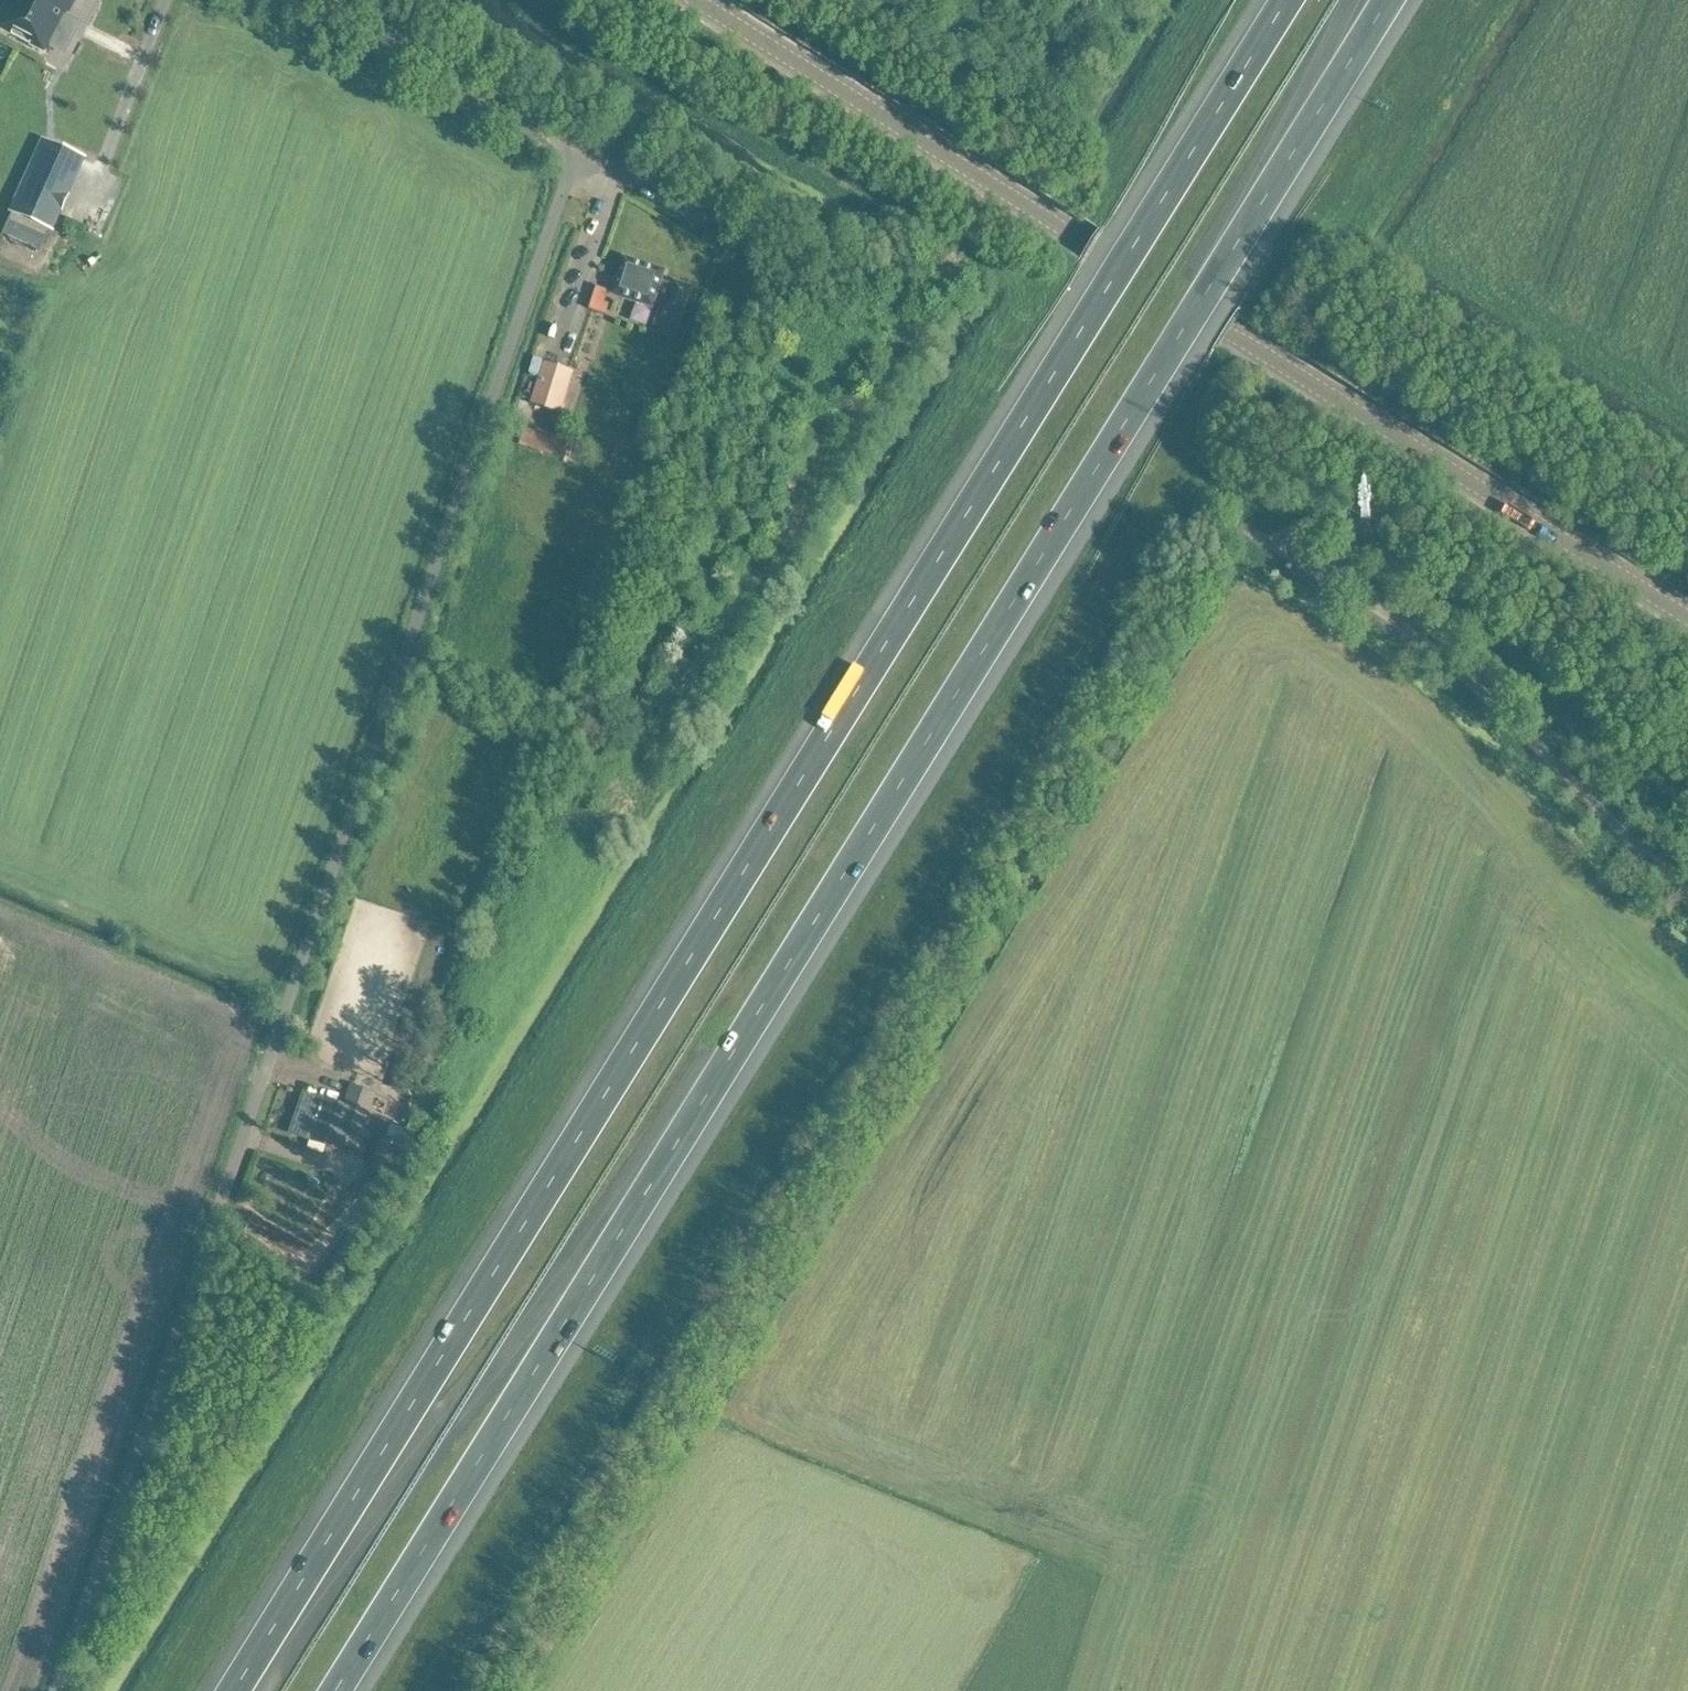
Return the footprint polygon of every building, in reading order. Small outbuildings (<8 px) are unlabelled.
[(0,20),(0,31),(50,57),(53,51),(66,58),(82,26),(68,19),(77,0),(12,0),(0,20)] [(56,235),(89,163),(48,144),(14,216),(49,232),(56,235)] [(14,216),(13,216),(3,236),(40,253),(49,232),(14,216)] [(654,302),(662,305),(656,323),(677,331),(692,289),(674,283),(673,288),(661,284),(665,272),(624,259),(612,295),(613,296),(613,295),(632,302),(633,299),(653,305),(654,302)] [(609,293),(596,288),(589,311),(606,316),(609,307),(605,306),(609,293)] [(559,413),(571,372),(544,362),(530,404),(559,413)] [(521,443),(561,456),(565,441),(525,429),(521,443)] [(292,1133),(340,1150),(348,1126),(362,1131),(375,1094),(352,1086),(345,1107),(305,1093),(292,1133)] [(390,1199),(407,1146),(384,1138),(366,1191),(390,1199)] [(315,1205),(311,1218),(321,1221),(325,1209),(315,1205)]
